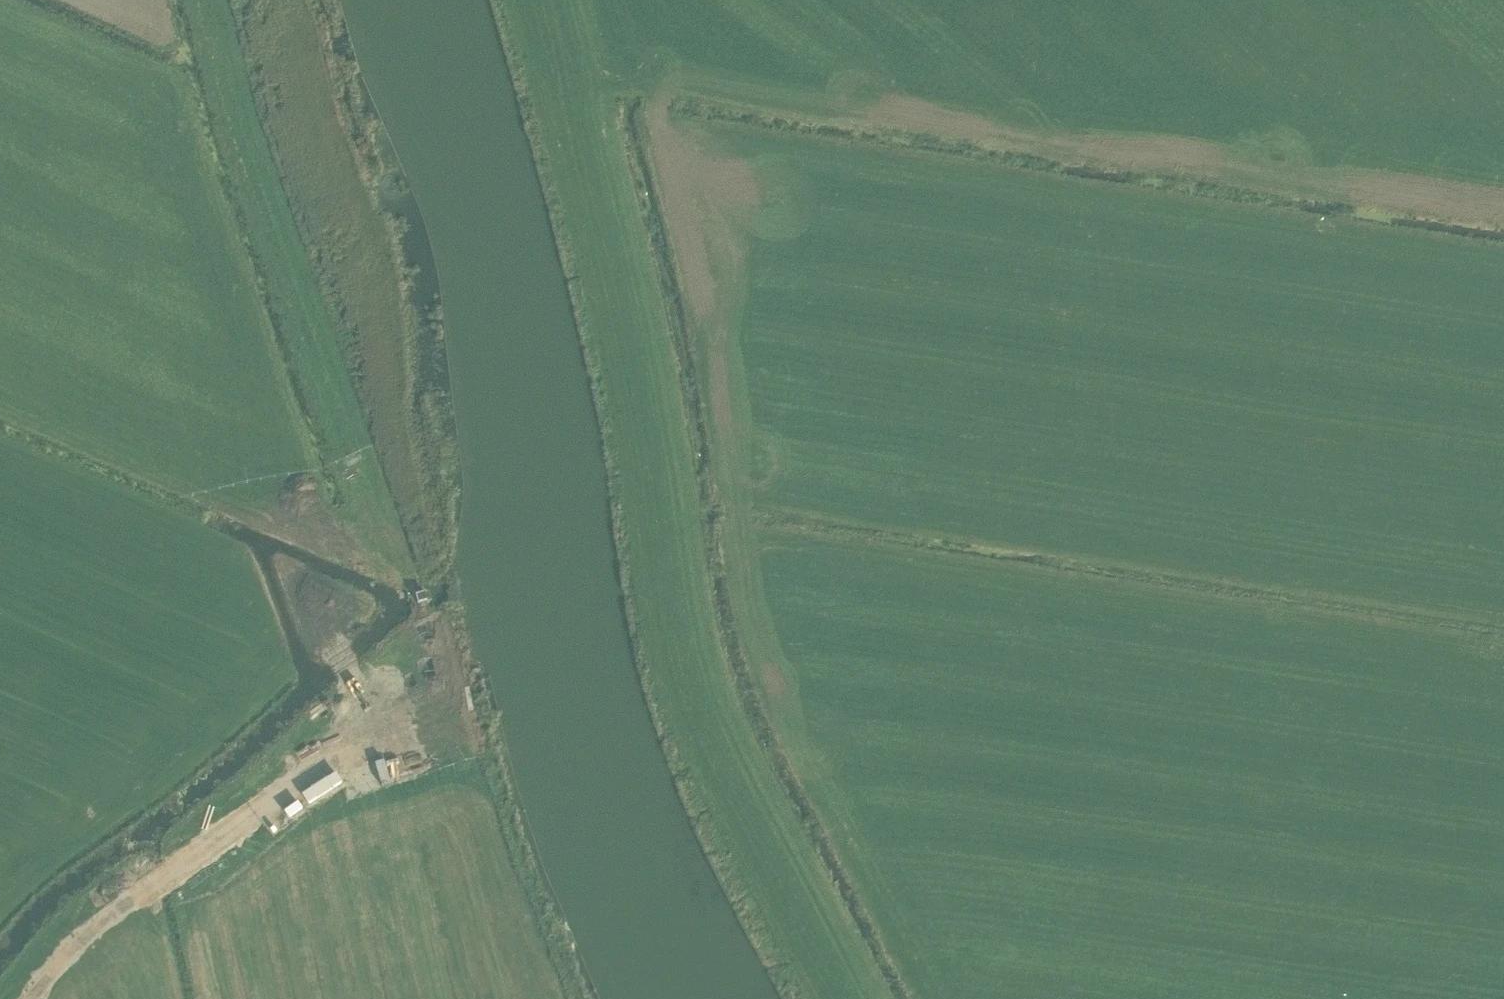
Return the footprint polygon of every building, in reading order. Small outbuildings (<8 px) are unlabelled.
[(414,653),(410,642),(401,645),(404,656),(414,653)]
